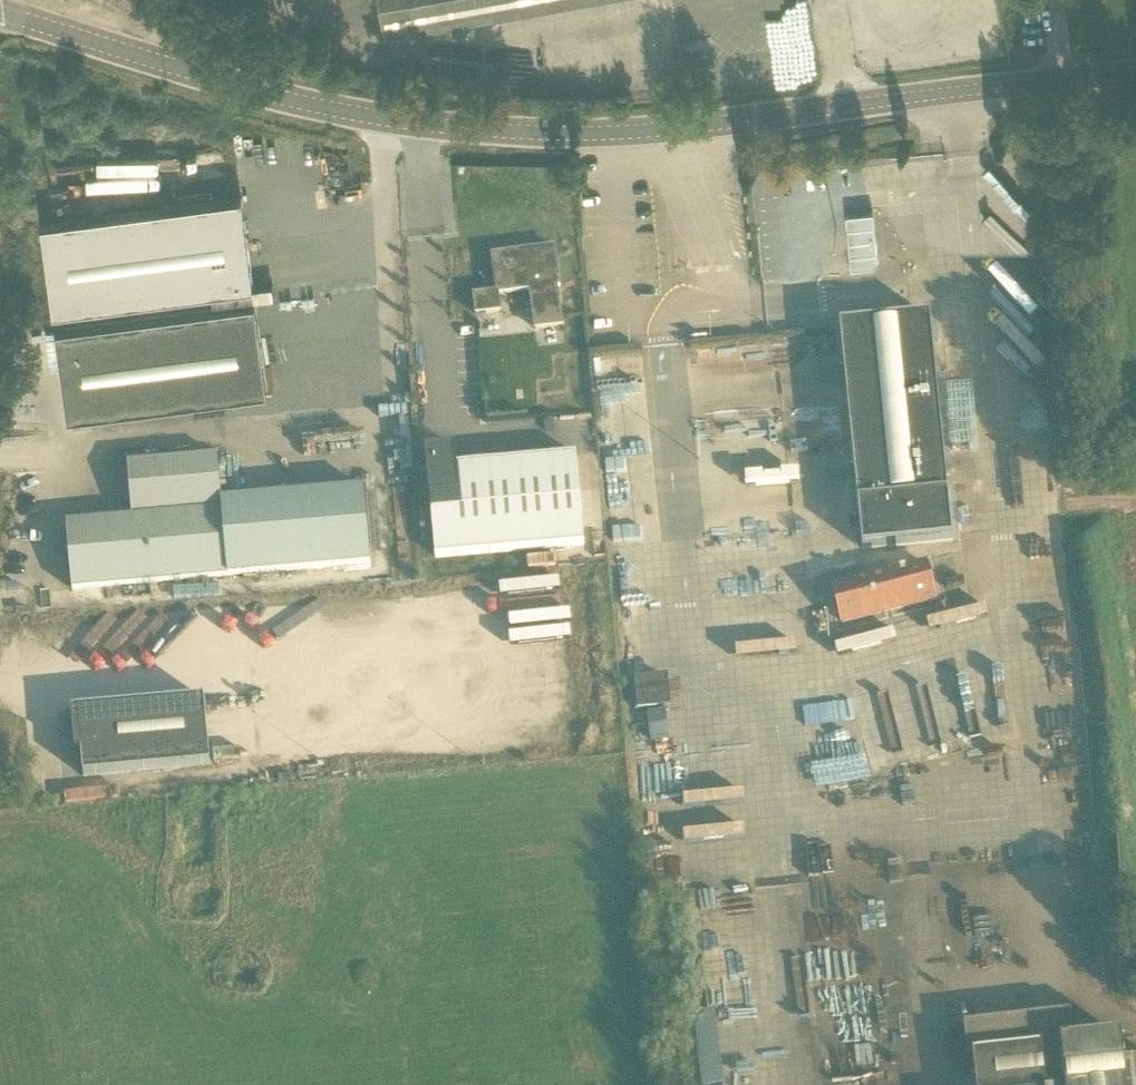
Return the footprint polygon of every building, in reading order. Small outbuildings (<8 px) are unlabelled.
[(576,0),(379,0),(385,34),(576,0)] [(55,313),(254,288),(242,198),(44,224),(55,313)] [(873,211),(846,214),(851,267),(878,264),(873,211)] [(512,256),(493,258),(498,293),(474,296),(477,315),(501,312),(498,295),(531,290),(536,330),(563,326),(558,287),(560,287),(555,248),(520,252),(521,257),(512,259),(512,256)] [(267,392),(256,303),(56,329),(68,418),(267,392)] [(840,326),(863,549),(953,540),(931,317),(840,326)] [(436,558),(585,545),(577,455),(428,468),(436,558)] [(73,590),(371,565),(364,489),(222,501),(218,456),(128,464),(133,518),(67,523),(73,590)] [(927,565),(834,589),(843,624),(936,600),(927,565)] [(669,676),(636,679),(639,711),(672,708),(669,676)] [(211,766),(205,699),(72,711),(75,737),(80,737),(84,777),(211,766)] [(692,761),(688,735),(639,743),(643,769),(692,761)] [(699,1016),(702,1084),(726,1084),(722,1014),(699,1016)] [(969,1056),(974,1056),(977,1084),(1135,1084),(1135,1059),(1123,1060),(1121,1039),(1074,1044),(1071,1014),(965,1025),(969,1056)]
